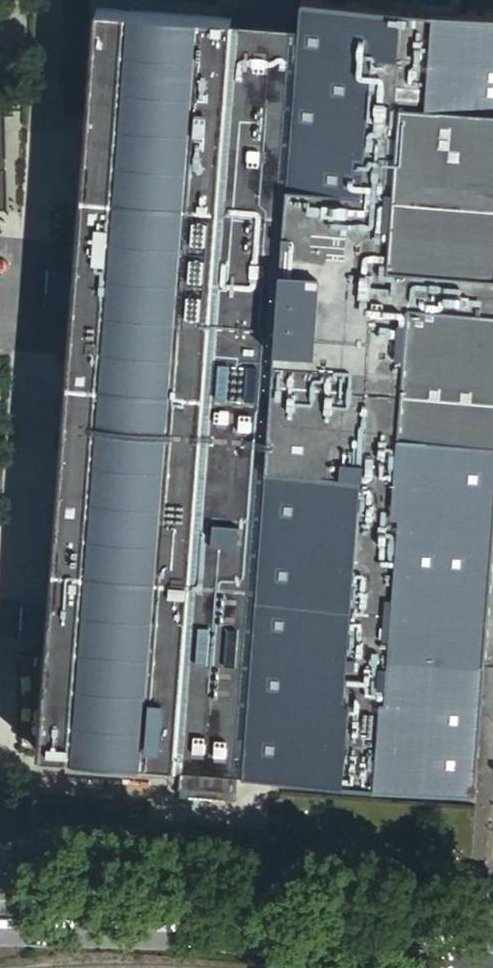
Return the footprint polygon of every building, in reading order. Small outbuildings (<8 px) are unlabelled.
[(460,7),(461,0),(374,0),(374,1),(364,0),(301,0),(299,23),(266,20),(234,18),(231,18),(124,10),(98,8),(96,37),(95,59),(93,84),(87,157),(85,186),(82,221),(78,274),(77,290),(76,303),(72,352),(71,373),(70,384),(67,427),(64,457),(62,494),(56,564),(53,613),(51,626),(50,641),(41,758),(135,765),(176,768),(177,769),(175,802),(204,804),(232,806),(235,773),(241,773),(312,779),(452,789),(469,792),(477,704),(481,656),(487,572),(490,533),(492,514),(492,10),(460,7)] [(77,290),(78,274),(46,272),(45,301),(76,303),(77,290)] [(51,626),(53,613),(21,610),(19,639),(50,641),(51,626)]
